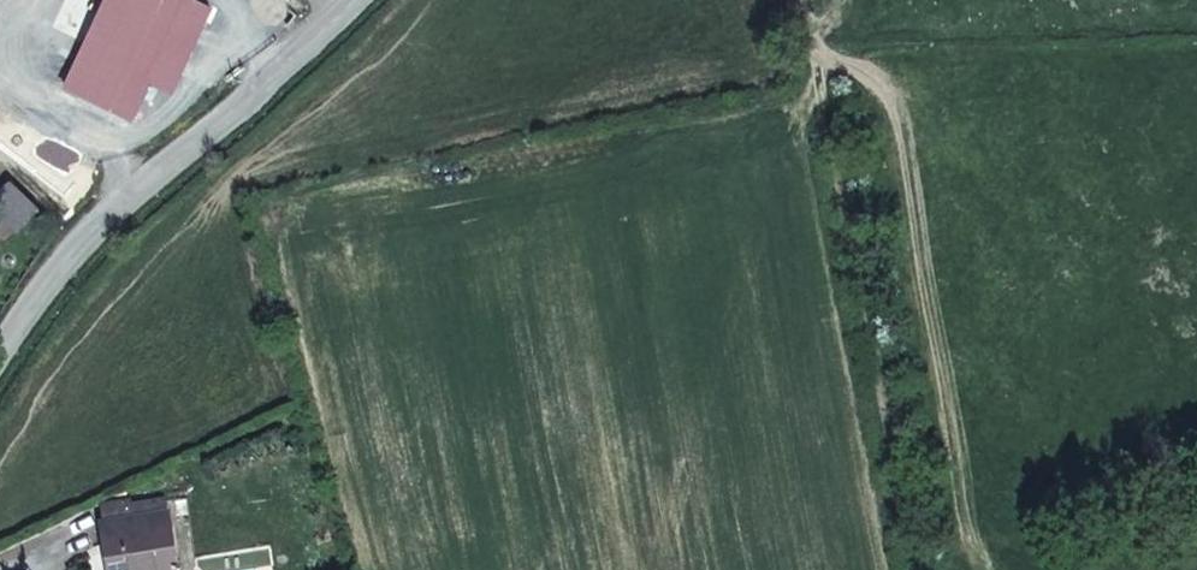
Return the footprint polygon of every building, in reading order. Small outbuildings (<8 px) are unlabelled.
[(62,87),(130,118),(141,93),(169,105),(212,13),(184,0),(102,0),(62,87)] [(108,510),(113,569),(202,569),(210,568),(196,501),(108,510)]
